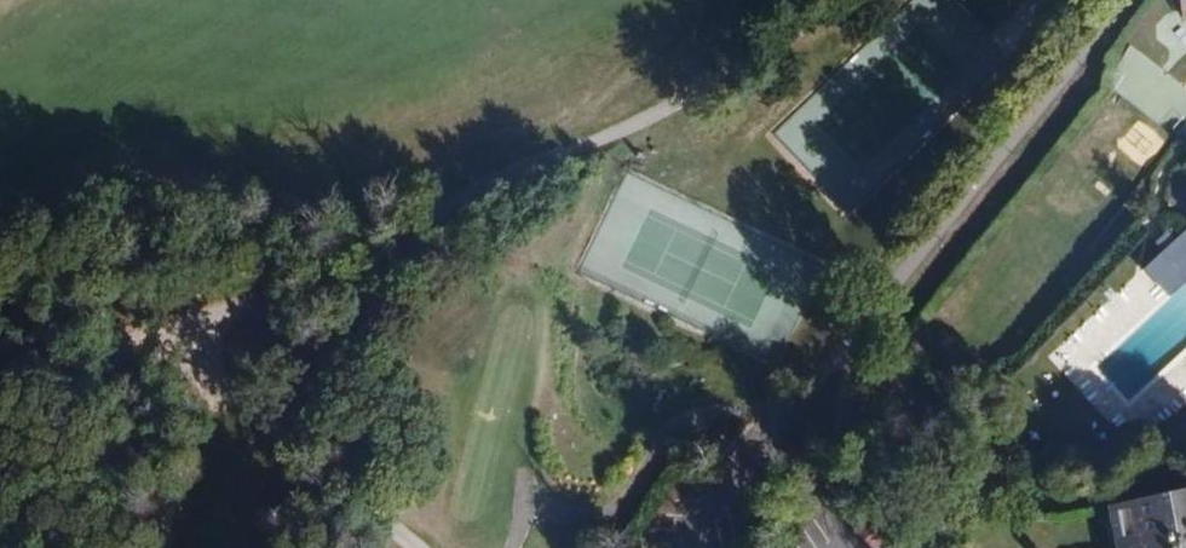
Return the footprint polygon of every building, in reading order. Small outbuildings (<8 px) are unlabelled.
[(1148,247),(1172,278),(1185,267),(1185,268),(1185,217),(1148,247)] [(1110,503),(1116,547),(1185,547),(1185,490),(1110,503)]
